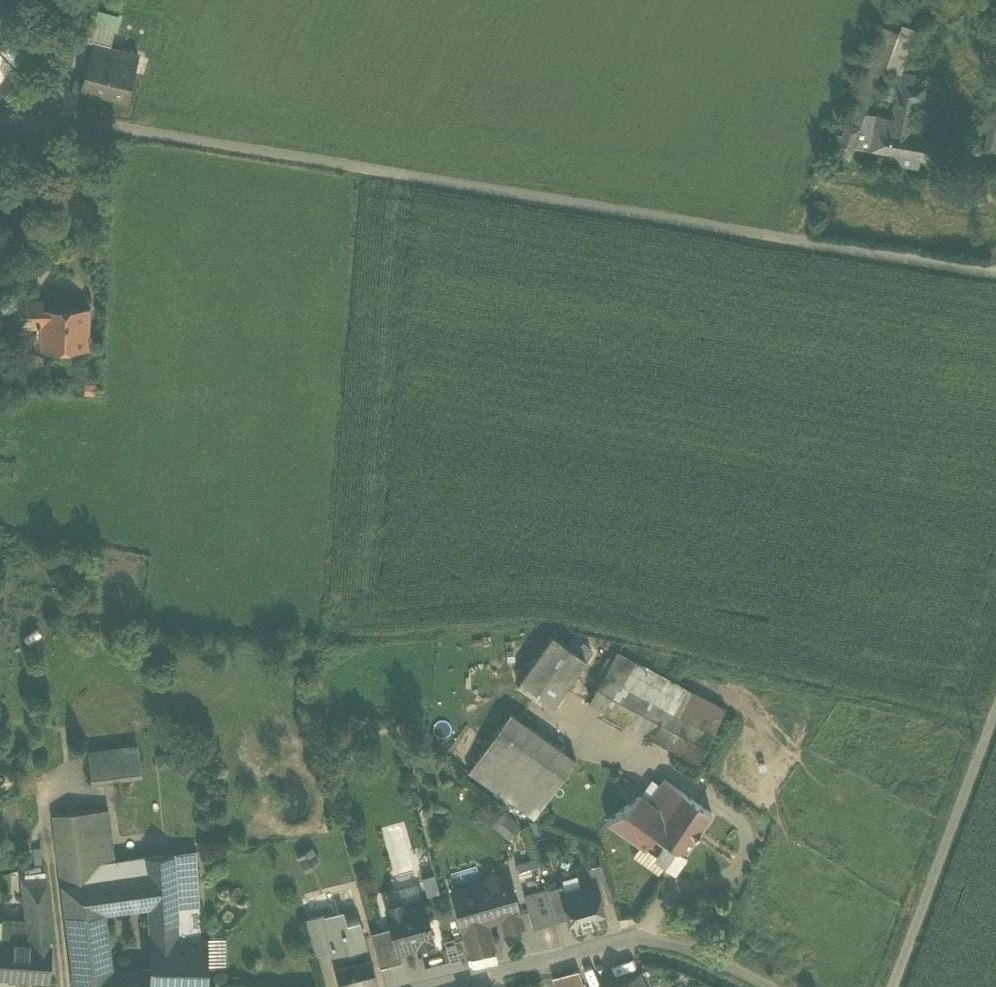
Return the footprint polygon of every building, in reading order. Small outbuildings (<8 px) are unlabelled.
[(97,15),(94,26),(115,32),(116,32),(121,15),(98,9),(97,15)] [(89,42),(94,26),(97,15),(86,12),(79,40),(89,42)] [(89,42),(95,44),(110,48),(115,32),(94,26),(89,42)] [(83,88),(125,100),(138,56),(110,48),(95,44),(83,88)] [(890,162),(917,167),(919,157),(936,160),(940,139),(922,136),(924,131),(912,128),(917,103),(924,105),(927,85),(915,83),(917,75),(905,73),(902,90),(884,87),(882,99),(897,102),(894,120),(879,117),(873,149),(892,152),(890,162)] [(845,155),(845,154),(848,154),(850,153),(852,151),(872,96),(860,91),(844,135),(841,134),(841,136),(836,134),(830,150),(845,155)] [(995,152),(995,118),(992,117),(985,150),(995,152)] [(24,326),(24,300),(0,299),(0,302),(0,326),(24,326)] [(40,350),(87,348),(88,307),(43,308),(43,300),(24,300),(24,326),(40,326),(40,350)] [(517,683),(549,707),(585,658),(552,634),(517,683)] [(590,702),(696,760),(722,711),(617,653),(590,702)] [(525,811),(533,817),(575,758),(510,712),(468,771),(506,798),(525,811)] [(88,752),(91,777),(139,770),(137,745),(88,752)] [(607,820),(644,846),(683,792),(664,778),(650,798),(651,803),(640,795),(607,820)] [(711,812),(683,792),(644,846),(673,867),(711,812)] [(58,859),(61,884),(116,876),(114,861),(108,809),(52,815),(58,859)] [(178,938),(200,938),(195,850),(173,853),(174,868),(178,938)] [(114,861),(116,876),(131,874),(146,872),(174,868),(173,853),(114,861)] [(150,937),(178,938),(174,868),(146,872),(148,906),(150,937)] [(131,874),(135,908),(148,906),(146,872),(131,874)] [(61,884),(66,917),(104,912),(135,908),(131,874),(116,876),(61,884)] [(502,918),(505,931),(522,926),(508,876),(498,879),(497,876),(495,874),(487,877),(486,879),(487,882),(453,892),(463,929),(486,923),(502,918)] [(46,939),(53,939),(46,880),(23,881),(27,921),(30,939),(46,939)] [(607,882),(595,885),(600,904),(612,901),(607,882)] [(551,901),(556,921),(569,917),(562,894),(565,893),(563,885),(547,889),(551,901)] [(569,917),(572,929),(588,925),(589,925),(605,921),(600,904),(595,885),(565,893),(562,894),(569,917)] [(524,896),(528,910),(540,907),(539,905),(551,901),(547,889),(524,896)] [(391,928),(398,951),(399,951),(400,950),(400,949),(417,945),(417,946),(433,941),(421,899),(402,904),(401,903),(400,903),(397,901),(391,903),(390,906),(389,906),(389,908),(386,909),(391,928)] [(540,907),(528,910),(533,928),(556,921),(551,901),(539,905),(540,907)] [(104,912),(66,917),(75,986),(113,986),(112,974),(104,912)] [(370,957),(360,922),(341,927),(337,912),(324,915),(333,949),(329,950),(334,966),(333,966),(339,986),(367,986),(378,984),(370,957)] [(307,920),(316,954),(329,950),(333,949),(324,915),(307,920)] [(27,921),(1,920),(1,942),(30,945),(30,939),(27,921)] [(463,929),(470,953),(493,947),(486,923),(463,929)] [(370,933),(380,968),(402,962),(399,951),(398,951),(391,928),(370,933)] [(207,938),(206,964),(226,964),(226,936),(207,936),(207,938)] [(206,964),(207,938),(200,938),(178,938),(150,937),(152,970),(153,986),(206,986),(206,964)] [(30,945),(1,942),(0,942),(0,976),(47,978),(46,939),(30,939),(30,945)] [(444,941),(449,961),(459,959),(453,939),(444,941)] [(152,970),(136,971),(136,986),(153,986),(152,970)] [(556,986),(584,986),(578,970),(553,977),(556,986)] [(136,971),(121,973),(121,986),(136,986),(136,971)] [(121,973),(112,974),(113,986),(121,986),(121,973)] [(640,973),(610,986),(646,986),(640,973)]
